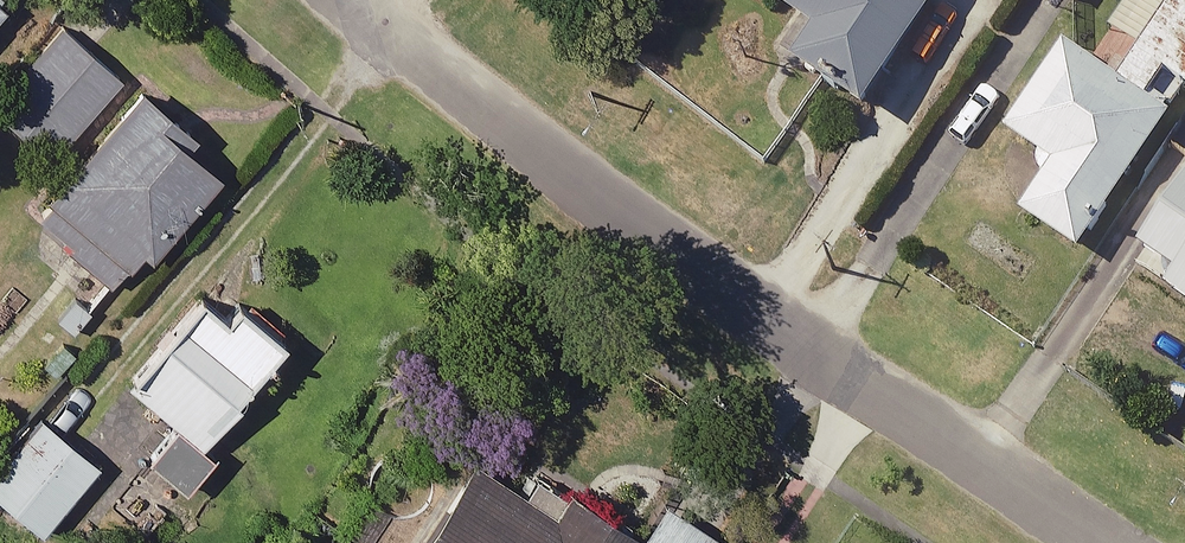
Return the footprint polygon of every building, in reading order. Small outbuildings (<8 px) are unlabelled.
[(0,0),(0,27),(13,12),(0,0)] [(825,38),(804,69),(876,118),(956,0),(768,0),(825,38)] [(1083,9),(1090,0),(1069,0),(1083,9)] [(68,29),(0,108),(0,112),(61,164),(131,84),(68,29)] [(1075,52),(1016,140),(1066,173),(1032,224),(1091,264),(1184,125),(1075,52)] [(196,150),(203,141),(148,96),(41,225),(125,294),(154,259),(163,266),(234,181),(196,150)] [(1148,256),(1184,280),(1184,200),(1148,256)] [(1175,297),(1184,304),(1184,282),(1175,297)] [(235,325),(200,296),(126,386),(210,455),(298,348),(249,308),(235,325)] [(46,419),(0,476),(0,496),(50,537),(106,468),(46,419)] [(474,458),(417,542),(646,542),(647,542),(574,493),(559,515),(474,458)] [(652,542),(725,542),(673,510),(652,542)]
